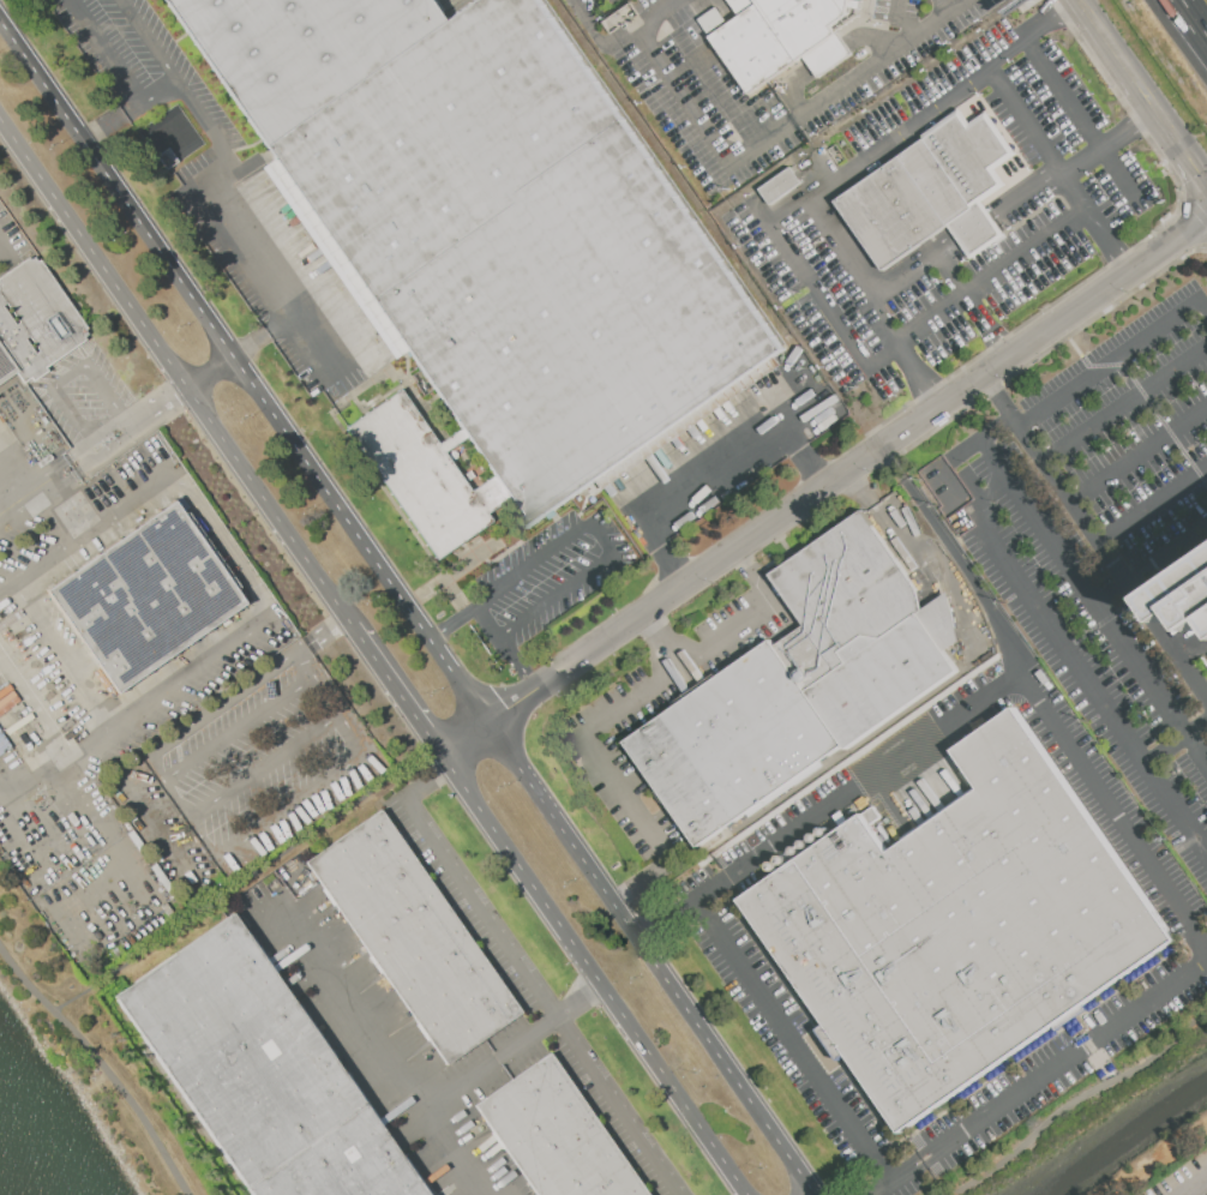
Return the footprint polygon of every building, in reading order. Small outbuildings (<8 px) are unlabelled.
[(456,431),(462,439),(490,479),(505,500),(529,535),(789,355),(544,0),(467,0),(440,18),(428,0),(159,0),(456,431)] [(743,17),(732,0),(851,0),(848,14),(833,25),(853,55),(819,77),(806,56),(751,94),(701,19),(719,7),(729,25),(743,17)] [(836,202),(925,139),(923,136),(961,109),(971,122),(989,110),(1019,152),(996,169),(1007,184),(981,202),(1005,236),(973,259),(949,226),(885,270),(836,202)] [(164,169),(177,160),(167,146),(154,155),(164,169)] [(760,188),(770,204),(802,183),(791,167),(760,188)] [(14,372),(0,382),(0,276),(28,257),(30,259),(34,257),(37,260),(38,259),(86,328),(84,330),(86,334),(83,336),(84,338),(44,366),(47,371),(32,380),(30,376),(22,382),(14,372)] [(346,427),(401,389),(438,443),(456,431),(462,439),(444,451),(472,491),(490,479),(505,500),(487,514),(492,520),(490,521),(436,559),(346,427)] [(46,589),(174,500),(245,603),(116,692),(46,589)] [(697,848),(843,747),(847,752),(960,673),(919,615),(923,612),(918,593),(860,511),(769,576),(806,627),(773,650),(768,642),(623,743),(697,848)] [(1169,625),(1189,612),(1202,632),(1206,629),(1206,558),(1149,596),(1169,625)] [(735,902),(1013,709),(1173,943),(900,1135),(735,902)] [(304,863),(379,809),(521,1011),(445,1064),(304,863)] [(233,913),(428,1194),(252,1194),(114,996),(233,913)] [(548,1053),(647,1194),(537,1194),(474,1105),(548,1053)]
